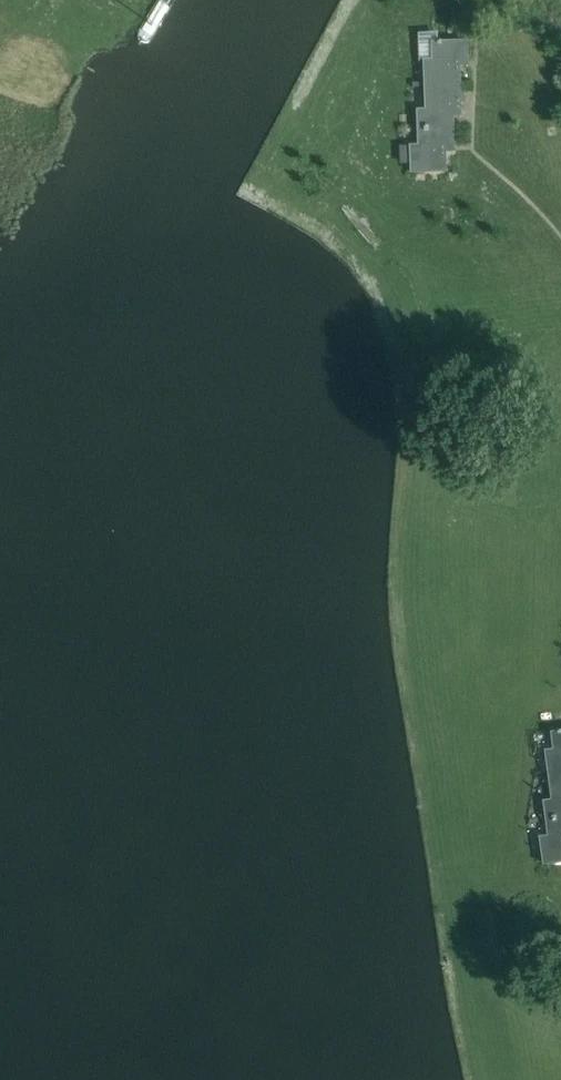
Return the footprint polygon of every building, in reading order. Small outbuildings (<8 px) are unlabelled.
[(425,84),(460,83),(460,65),(468,65),(467,40),(432,41),(433,59),(425,59),(425,84)] [(460,83),(425,84),(426,109),(418,110),(418,127),(453,126),(453,116),(462,115),(460,83)] [(453,126),(418,127),(419,145),(410,145),(411,171),(446,170),(446,151),(454,151),(453,126)] [(560,780),(560,730),(552,732),(555,749),(546,750),(551,782),(560,780)] [(551,782),(553,799),(544,800),(548,825),(560,823),(560,780),(551,782)] [(548,825),(549,835),(541,836),(544,862),(560,860),(560,823),(548,825)]
